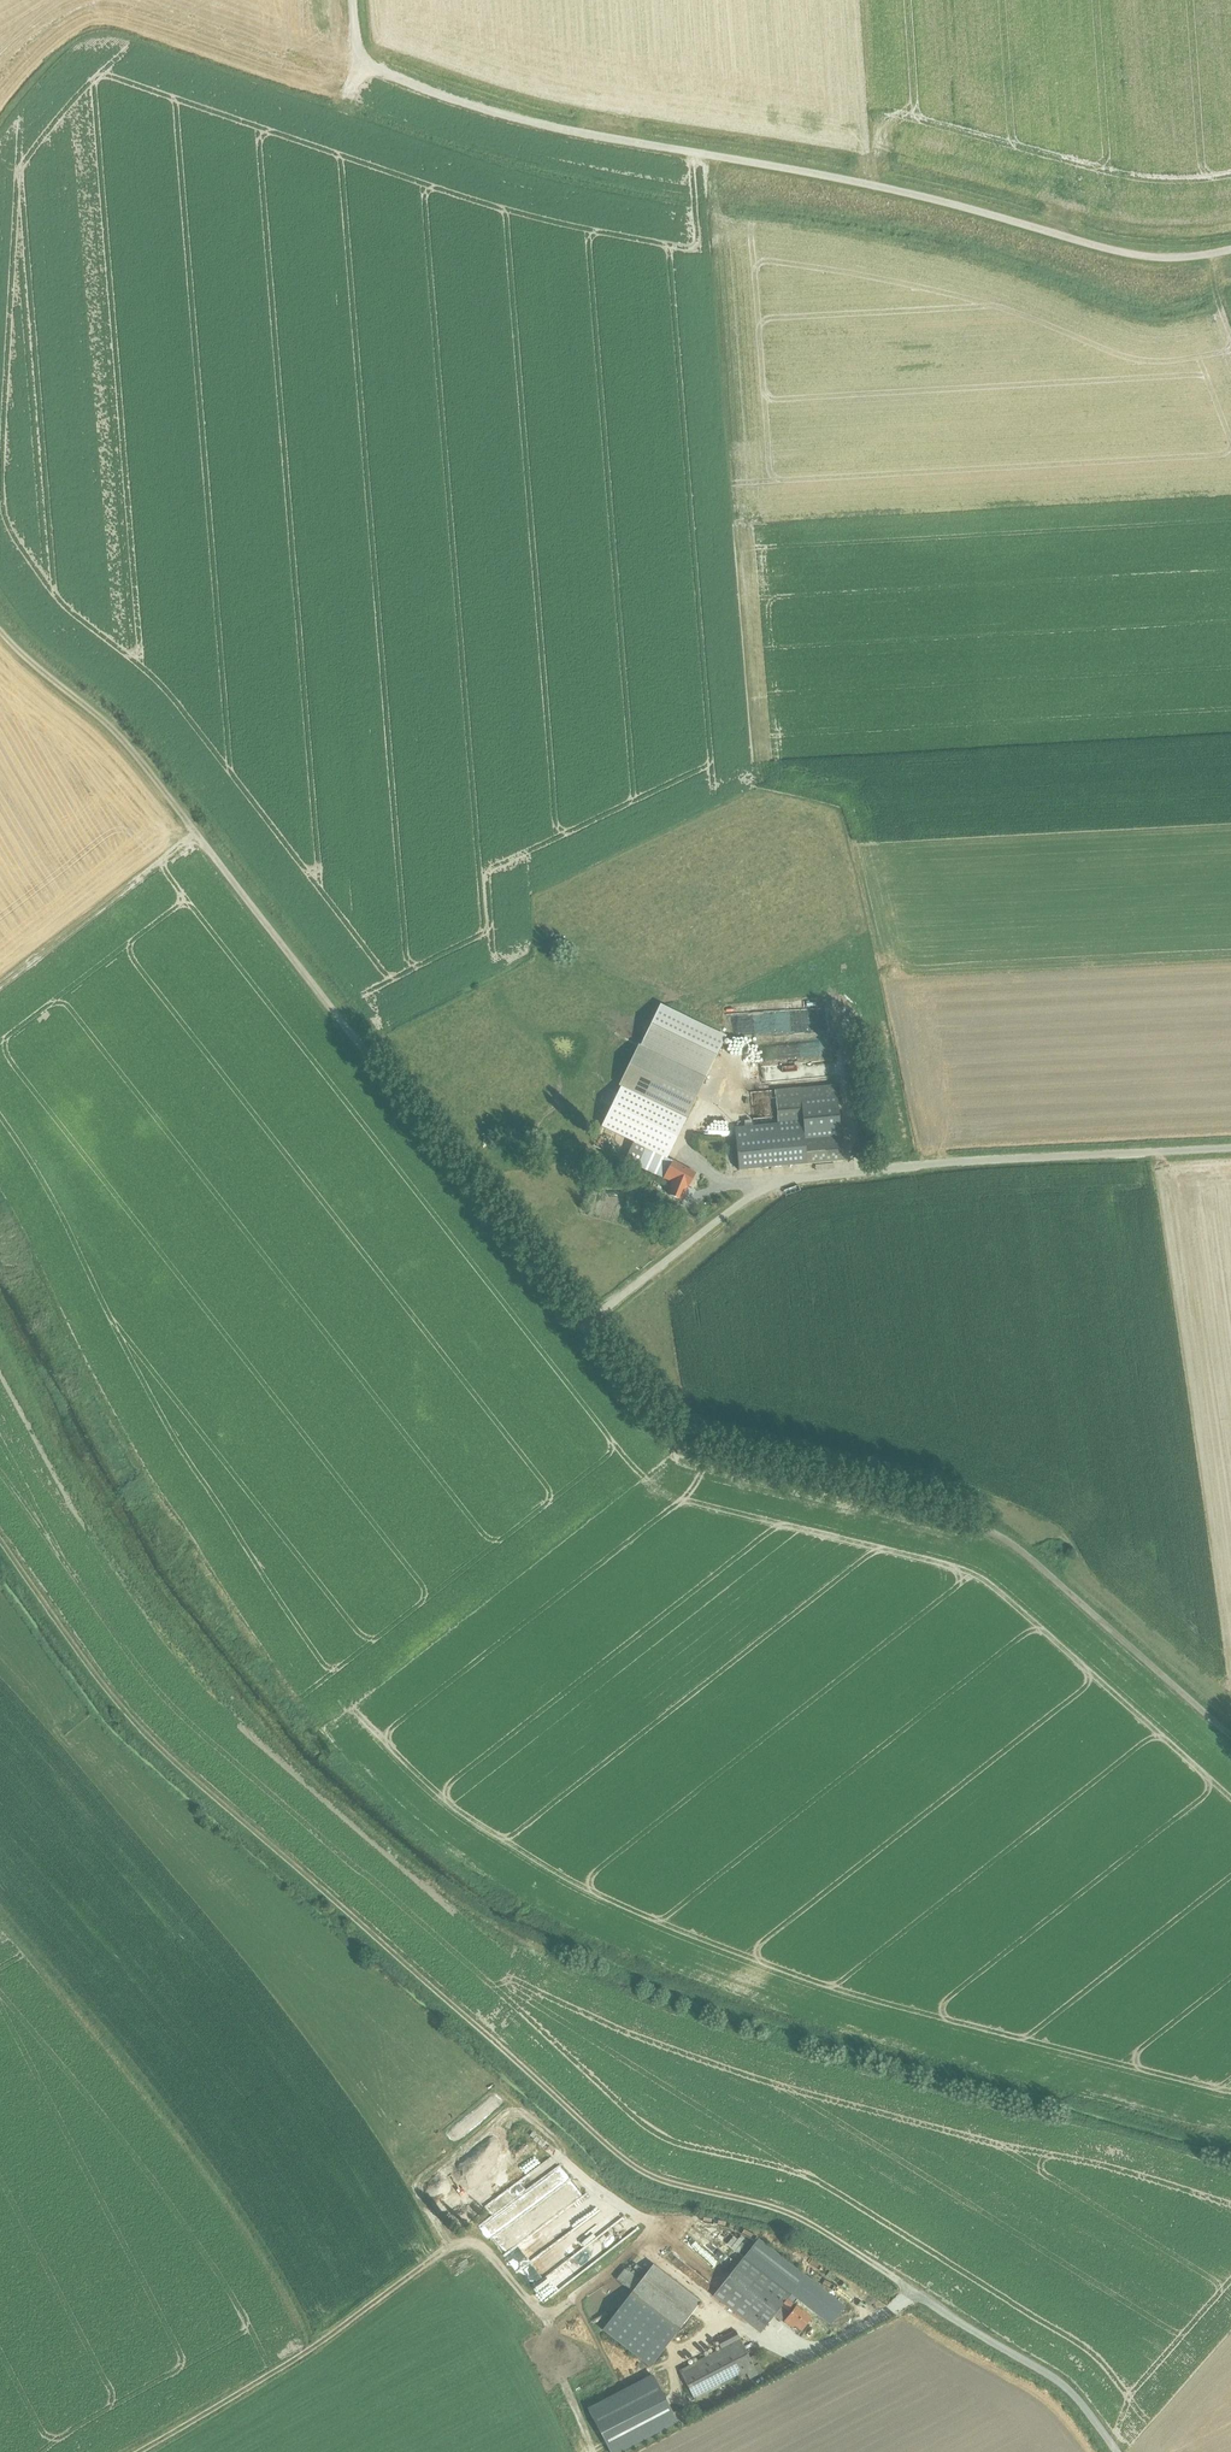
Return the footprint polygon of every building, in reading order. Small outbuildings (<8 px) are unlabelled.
[(154,850),(159,858),(170,852),(166,844),(154,850)] [(169,958),(171,969),(181,967),(179,957),(169,958)] [(659,1007),(639,1049),(704,1080),(724,1039),(659,1007)] [(728,1059),(739,1058),(738,1030),(727,1030),(728,1059)] [(792,1052),(802,1049),(800,1042),(790,1045),(792,1052)] [(760,1057),(783,1057),(782,1045),(760,1045),(760,1057)] [(749,1127),(733,1129),(738,1171),(842,1161),(836,1097),(835,1085),(799,1089),(773,1091),(773,1092),(777,1124),(749,1127)] [(624,1160),(665,1179),(672,1161),(633,1142),(624,1160)] [(665,1179),(664,1180),(674,1183),(669,1196),(682,1201),(687,1188),(694,1174),(672,1161),(665,1179)] [(478,2150),(488,2146),(485,2137),(474,2140),(478,2150)] [(554,2167),(507,2201),(519,2218),(566,2184),(554,2167)] [(571,2188),(527,2225),(538,2238),(555,2225),(552,2222),(580,2199),(571,2188)] [(537,2242),(542,2249),(547,2246),(551,2251),(606,2212),(597,2200),(537,2242)] [(610,2221),(601,2225),(603,2230),(612,2226),(610,2221)] [(775,2261),(749,2241),(714,2288),(764,2325),(784,2298),(791,2304),(782,2317),(799,2330),(818,2305),(769,2269),(775,2261)] [(567,2260),(556,2270),(560,2274),(571,2265),(567,2260)] [(625,2266),(617,2277),(679,2324),(700,2296),(652,2260),(639,2277),(625,2266)] [(677,2340),(681,2349),(693,2344),(689,2335),(677,2340)] [(751,2368),(737,2342),(691,2368),(704,2393),(751,2368)]
